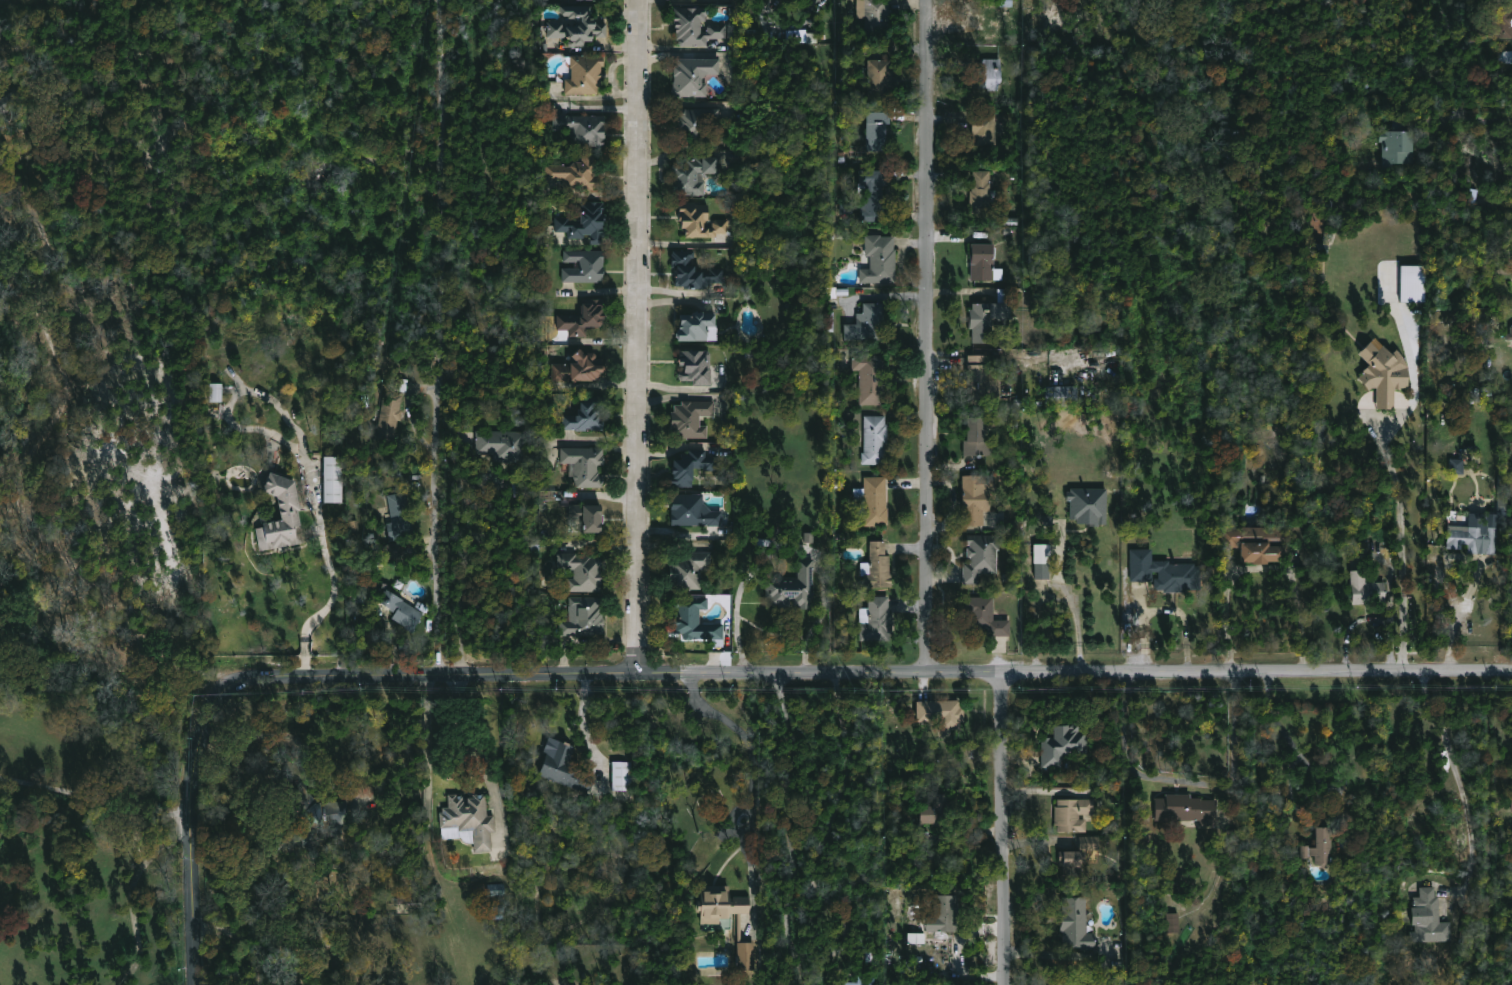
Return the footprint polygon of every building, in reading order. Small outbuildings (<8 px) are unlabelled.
[(857,18),(858,0),(890,0),(889,34),(866,33),(866,18),(857,18)] [(1498,3),(1511,4),(1511,39),(1497,38),(1498,3)] [(592,6),(594,14),(596,14),(596,23),(607,23),(607,36),(597,36),(597,33),(594,33),(594,41),(586,40),(586,46),(568,45),(568,40),(548,39),(548,21),(564,21),(564,26),(578,26),(581,22),(583,22),(583,16),(576,16),(576,18),(570,18),(570,15),(565,15),(561,12),(562,5),(592,6)] [(701,20),(701,31),(707,31),(707,26),(709,24),(726,24),(726,38),(707,38),(707,45),(679,45),(679,40),(675,40),(675,7),(707,7),(706,20),(701,20)] [(786,31),(787,43),(817,43),(817,30),(786,31)] [(605,56),(604,67),(602,67),(602,90),(598,90),(598,95),(565,94),(565,81),(574,81),(574,66),(565,65),(565,56),(605,56)] [(707,74),(703,78),(703,83),(707,83),(707,96),(672,96),(672,86),(674,86),(674,82),(675,82),(674,65),(678,65),(678,58),(720,59),(720,74),(707,74)] [(1003,59),(1003,86),(974,87),(974,67),(984,68),(984,58),(1003,59)] [(893,106),(870,106),(870,59),(892,59),(893,106)] [(686,108),(720,109),(720,124),(718,124),(717,147),(685,147),(685,141),(677,140),(677,116),(680,116),(680,111),(682,108),(686,108)] [(891,152),(868,152),(868,113),(891,113),(891,152)] [(998,114),(999,144),(975,144),(975,136),(974,136),(974,114),(998,114)] [(605,115),(605,146),(574,146),(574,138),(563,138),(563,130),(554,130),(554,115),(605,115)] [(1421,131),(1421,164),(1387,163),(1388,142),(1386,142),(1386,130),(1421,131)] [(595,153),(595,159),(597,159),(597,177),(599,177),(599,188),(564,189),(564,180),(548,180),(548,165),(566,165),(566,166),(572,167),(575,162),(583,162),(583,153),(595,153)] [(704,173),(705,195),(674,194),(674,182),(676,182),(676,180),(674,180),(674,172),(672,170),(672,166),(675,163),(687,163),(688,160),(696,160),(696,157),(720,157),(720,173),(704,173)] [(884,185),(884,206),(886,206),(886,222),(865,222),(865,192),(860,192),(860,169),(894,170),(894,185),(884,185)] [(991,202),(990,205),(971,204),(971,191),(974,191),(974,170),(992,171),(992,189),(997,190),(998,193),(997,202),(991,202)] [(697,201),(696,204),(709,204),(709,220),(707,220),(707,223),(705,223),(705,227),(713,228),(713,222),(716,219),(730,219),(730,234),(718,233),(717,238),(685,237),(685,227),(682,227),(682,220),(679,220),(681,201),(697,201)] [(603,213),(605,214),(605,220),(604,220),(605,235),(603,235),(603,244),(590,244),(590,234),(584,233),(584,238),(567,237),(567,231),(555,231),(557,212),(561,212),(561,217),(570,217),(570,219),(582,219),(582,202),(604,202),(603,213)] [(882,234),(882,236),(894,236),(894,249),(897,249),(896,283),(861,282),(861,269),(871,269),(871,256),(866,256),(866,234),(882,234)] [(1005,269),(1004,280),(971,279),(973,244),(996,245),(995,268),(1005,269)] [(605,251),(605,283),(563,282),(563,268),(580,268),(580,262),(565,262),(565,250),(605,251)] [(692,258),(692,265),(696,265),(695,270),(710,271),(710,268),(724,268),(724,283),(711,283),(711,285),(706,285),(706,289),(686,289),(686,287),(676,287),(677,267),(672,267),(672,251),(695,251),(694,258),(692,258)] [(1425,266),(1400,266),(1400,302),(1424,302),(1425,266)] [(605,317),(605,319),(604,319),(603,327),(588,327),(587,337),(570,336),(570,330),(558,330),(558,315),(584,317),(584,304),(593,304),(593,299),(605,300),(605,317)] [(846,340),(845,340),(845,324),(857,324),(857,313),(864,313),(864,302),(885,303),(885,325),(882,325),(882,340),(846,340)] [(1004,318),(1004,321),(999,321),(999,318),(990,318),(989,344),(974,344),(974,330),(970,330),(971,310),(973,310),(974,303),(1013,303),(1012,318),(1004,318)] [(702,312),(704,314),(716,314),(716,326),(718,326),(718,342),(679,341),(679,338),(676,337),(677,334),(678,329),(680,330),(681,314),(692,315),(696,312),(702,312)] [(1403,388),(1403,389),(1396,389),(1396,409),(1379,409),(1380,388),(1375,388),(1373,390),(1361,377),(1372,365),(1370,363),(1387,347),(1401,360),(1400,366),(1406,366),(1406,375),(1412,376),(1410,387),(1403,388)] [(581,349),(587,355),(589,353),(595,353),(597,355),(597,359),(604,359),(604,366),(606,368),(606,370),(596,380),(595,379),(592,381),(552,381),(553,364),(578,364),(578,362),(573,357),(581,349)] [(711,365),(712,386),(694,385),(694,381),(682,381),(679,378),(679,374),(682,371),(686,371),(686,366),(680,366),(680,351),(709,351),(711,353),(711,365)] [(883,355),(885,362),(883,362),(883,385),(885,385),(885,403),(860,403),(860,370),(853,370),(853,354),(868,354),(868,359),(875,359),(875,354),(883,355)] [(987,379),(987,380),(1002,380),(1002,401),(987,401),(987,404),(968,404),(968,394),(964,394),(964,388),(968,388),(968,355),(987,355),(987,379)] [(222,384),(209,383),(209,402),(222,402),(222,384)] [(1079,387),(1078,406),(1050,405),(1050,408),(1046,407),(1047,385),(1079,387)] [(401,420),(398,421),(395,439),(377,435),(385,393),(403,397),(401,410),(403,411),(401,420)] [(602,415),(602,420),(605,420),(605,431),(592,431),(592,429),(587,429),(587,431),(565,430),(565,416),(579,416),(579,412),(582,412),(582,402),(594,402),(594,397),(607,397),(607,408),(602,408),(602,415)] [(701,417),(701,426),(708,426),(709,438),(674,438),(674,427),(671,427),(671,413),(675,413),(675,405),(682,405),(682,401),(715,401),(715,416),(701,417)] [(889,424),(889,444),(887,444),(886,465),(862,464),(863,453),(864,453),(865,416),(886,416),(886,424),(889,424)] [(994,441),(993,455),(964,455),(965,441),(968,441),(969,417),(988,418),(987,441),(994,441)] [(522,432),(526,432),(526,463),(494,463),(494,455),(476,455),(477,431),(514,432),(514,421),(522,421),(522,432)] [(604,449),(606,467),(600,467),(600,472),(600,476),(605,476),(605,488),(571,487),(571,464),(561,464),(562,449),(604,449)] [(707,450),(707,457),(719,457),(718,471),(704,471),(704,468),(694,468),(693,487),(671,486),(672,477),(675,477),(675,475),(673,475),(675,461),(682,461),(682,455),(690,455),(690,450),(707,450)] [(342,503),(324,503),(325,457),(343,457),(342,503)] [(1464,459),(1449,459),(1449,475),(1463,475),(1464,459)] [(295,530),(295,533),(303,532),(305,542),(278,549),(278,547),(267,549),(266,546),(260,547),(256,529),(264,528),(263,524),(282,521),(278,497),(263,492),(270,473),(296,481),(301,510),(298,511),(301,526),(294,528),(295,530)] [(887,488),(886,508),(888,508),(888,526),(865,526),(865,500),(854,500),(854,488),(865,488),(865,476),(887,476),(887,488)] [(982,526),(963,526),(964,476),(996,476),(996,493),(992,493),(991,511),(984,511),(984,526),(982,526)] [(1108,489),(1107,524),(1078,524),(1078,519),(1072,519),(1072,500),(1068,500),(1068,492),(1072,492),(1072,489),(1108,489)] [(410,492),(416,538),(389,542),(387,524),(392,523),(392,518),(387,518),(386,514),(391,513),(388,495),(410,492)] [(704,504),(712,511),(723,511),(723,526),(672,525),(672,494),(704,494),(704,504)] [(585,505),(603,507),(602,534),(584,533),(584,521),(570,520),(570,505),(585,505)] [(1288,546),(1287,562),(1271,562),(1271,565),(1256,565),(1256,563),(1243,563),(1243,549),(1228,548),(1228,529),(1244,529),(1244,527),(1288,528),(1288,546)] [(1499,528),(1498,555),(1485,555),(1485,546),(1481,546),(1481,554),(1469,554),(1470,546),(1464,546),(1464,550),(1450,549),(1451,530),(1470,531),(1470,527),(1499,528)] [(1000,535),(1000,549),(998,549),(997,574),(979,573),(979,584),(963,583),(964,562),(971,562),(971,558),(968,558),(968,547),(970,547),(970,545),(968,545),(968,534),(1000,535)] [(886,553),(886,555),(893,555),(893,589),(867,589),(867,577),(862,577),(862,563),(873,563),(873,561),(871,561),(871,541),(887,542),(886,553)] [(1037,579),(1035,579),(1035,544),(1051,544),(1051,579),(1037,579)] [(1154,550),(1154,560),(1172,560),(1172,564),(1197,564),(1197,567),(1202,567),(1203,590),(1187,590),(1187,593),(1164,593),(1164,591),(1155,591),(1155,579),(1160,579),(1160,572),(1153,572),(1153,582),(1131,582),(1131,550),(1154,550)] [(701,568),(701,589),(671,589),(671,566),(673,566),(673,560),(685,560),(685,552),(711,552),(711,568),(701,568)] [(578,554),(578,556),(603,556),(603,568),(601,568),(601,572),(603,572),(604,592),(568,592),(568,579),(575,579),(575,570),(562,570),(562,554),(578,554)] [(813,599),(813,610),(800,610),(800,606),(794,606),(794,600),(791,600),(791,609),(780,609),(780,605),(772,605),(772,599),(766,599),(767,578),(799,579),(799,560),(815,560),(815,599),(813,599)] [(1368,571),(1368,573),(1378,573),(1378,583),(1387,583),(1387,604),(1355,604),(1353,572),(1368,571)] [(403,601),(415,608),(418,601),(427,606),(412,632),(390,618),(394,611),(378,602),(386,589),(404,600),(403,601)] [(708,609),(700,609),(699,623),(723,624),(723,640),(685,639),(685,633),(674,633),(673,616),(675,616),(676,596),(709,597),(708,609)] [(890,599),(891,614),(893,614),(893,639),(872,639),(872,642),(860,642),(860,608),(869,608),(869,596),(890,596),(890,599)] [(996,597),(995,620),(1010,620),(1010,637),(989,636),(989,630),(969,630),(969,617),(967,617),(968,597),(996,597)] [(601,607),(601,612),(603,612),(603,620),(606,620),(606,639),(561,638),(561,621),(576,621),(576,611),(573,608),(570,608),(570,598),(601,598),(601,607)] [(958,709),(959,736),(942,737),(941,720),(918,720),(918,700),(957,699),(958,709)] [(1076,722),(1082,728),(1081,733),(1085,733),(1085,741),(1083,740),(1083,753),(1063,753),(1062,767),(1042,767),(1042,738),(1055,738),(1055,724),(1070,724),(1070,727),(1071,727),(1076,722)] [(557,739),(570,743),(569,744),(575,747),(569,765),(594,774),(587,792),(539,775),(548,752),(552,753),(557,739)] [(612,791),(631,791),(632,762),(612,762),(612,791)] [(302,784),(319,802),(346,800),(349,825),(323,827),(312,849),(292,841),(298,818),(285,796),(302,784)] [(487,793),(488,815),(495,815),(496,831),(491,832),(493,850),(475,852),(474,843),(466,843),(462,836),(443,838),(440,811),(443,811),(442,806),(449,806),(448,794),(458,793),(458,796),(465,794),(465,797),(474,797),(473,794),(487,793)] [(953,793),(952,825),(922,822),(923,805),(933,806),(934,793),(953,793)] [(1192,794),(1192,798),(1218,801),(1218,827),(1202,826),(1202,821),(1156,820),(1156,798),(1167,798),(1167,794),(1192,794)] [(1080,814),(1080,819),(1087,819),(1087,832),(1058,832),(1058,825),(1055,825),(1055,806),(1058,806),(1058,799),(1095,799),(1095,814),(1080,814)] [(1336,825),(1336,829),(1342,829),(1342,837),(1338,837),(1338,849),(1337,849),(1337,852),(1335,852),(1335,864),(1333,864),(1333,867),(1326,867),(1326,863),(1320,863),(1320,854),(1314,855),(1314,857),(1305,857),(1305,844),(1314,844),(1314,847),(1321,847),(1321,825),(1336,825)] [(1080,864),(1080,866),(1078,866),(1078,875),(1064,875),(1064,865),(1061,865),(1061,850),(1084,850),(1084,864),(1080,864)] [(488,885),(488,895),(505,894),(505,884),(488,885)] [(731,885),(730,896),(750,896),(750,913),(742,913),(742,942),(756,942),(756,969),(739,969),(738,913),(731,913),(731,917),(720,917),(720,924),(701,924),(702,912),(696,912),(696,899),(701,899),(701,885),(731,885)] [(1439,887),(1438,896),(1442,896),(1443,922),(1454,922),(1454,941),(1414,940),(1414,932),(1419,932),(1419,926),(1417,926),(1417,907),(1419,907),(1419,896),(1424,896),(1424,886),(1439,887)] [(958,895),(958,900),(960,900),(960,914),(958,914),(958,931),(927,931),(927,917),(936,917),(936,895),(958,895)] [(1087,929),(1087,933),(1096,933),(1096,950),(1081,950),(1080,947),(1062,948),(1063,897),(1086,896),(1087,929)] [(1167,933),(1179,933),(1178,913),(1166,914),(1167,933)] [(875,976),(875,984),(845,984),(845,974),(875,976)]
